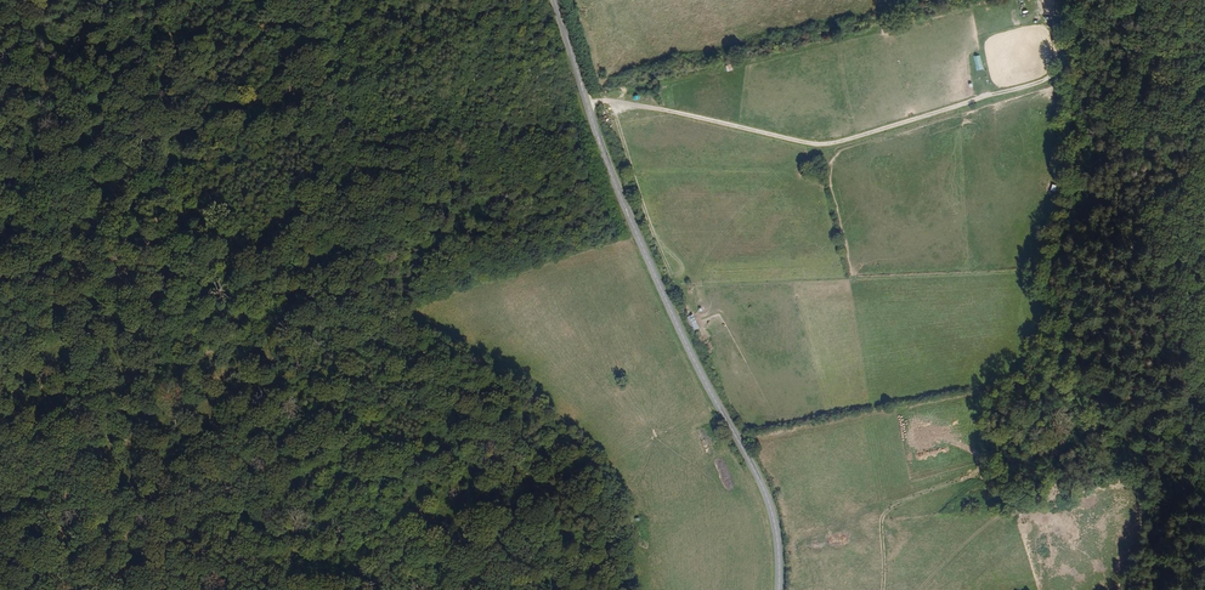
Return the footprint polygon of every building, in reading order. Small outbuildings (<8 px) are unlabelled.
[(975,57),(978,73),(985,71),(982,55),(975,57)] [(687,317),(693,331),(699,329),(693,314),(687,317)]
